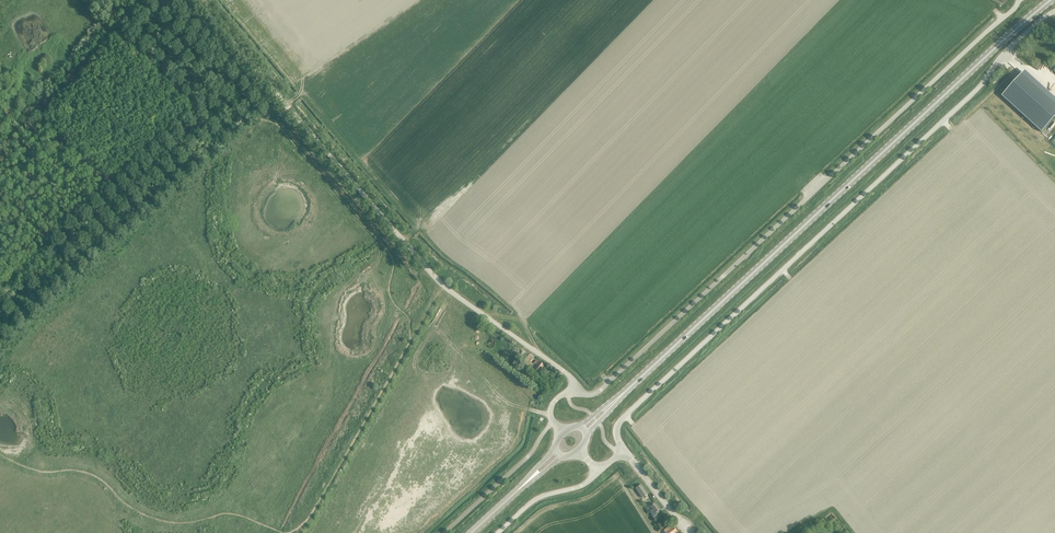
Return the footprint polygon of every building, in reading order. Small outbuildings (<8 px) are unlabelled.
[(1002,97),(1041,132),(1054,117),(1054,107),(1021,76),(1002,97)] [(533,358),(529,355),(523,362),(530,368),(532,366),(533,365),(533,364),(530,362),(533,358)] [(533,365),(532,366),(535,368),(533,370),(538,374),(544,366),(536,360),(533,364),(533,365)] [(647,494),(641,485),(635,488),(642,498),(644,497),(645,498),(647,497),(645,496),(647,494)] [(656,513),(659,510),(655,504),(654,505),(652,503),(648,506),(649,507),(651,507),(653,510),(650,512),(652,515),(652,516),(653,517),(657,515),(656,513)]
